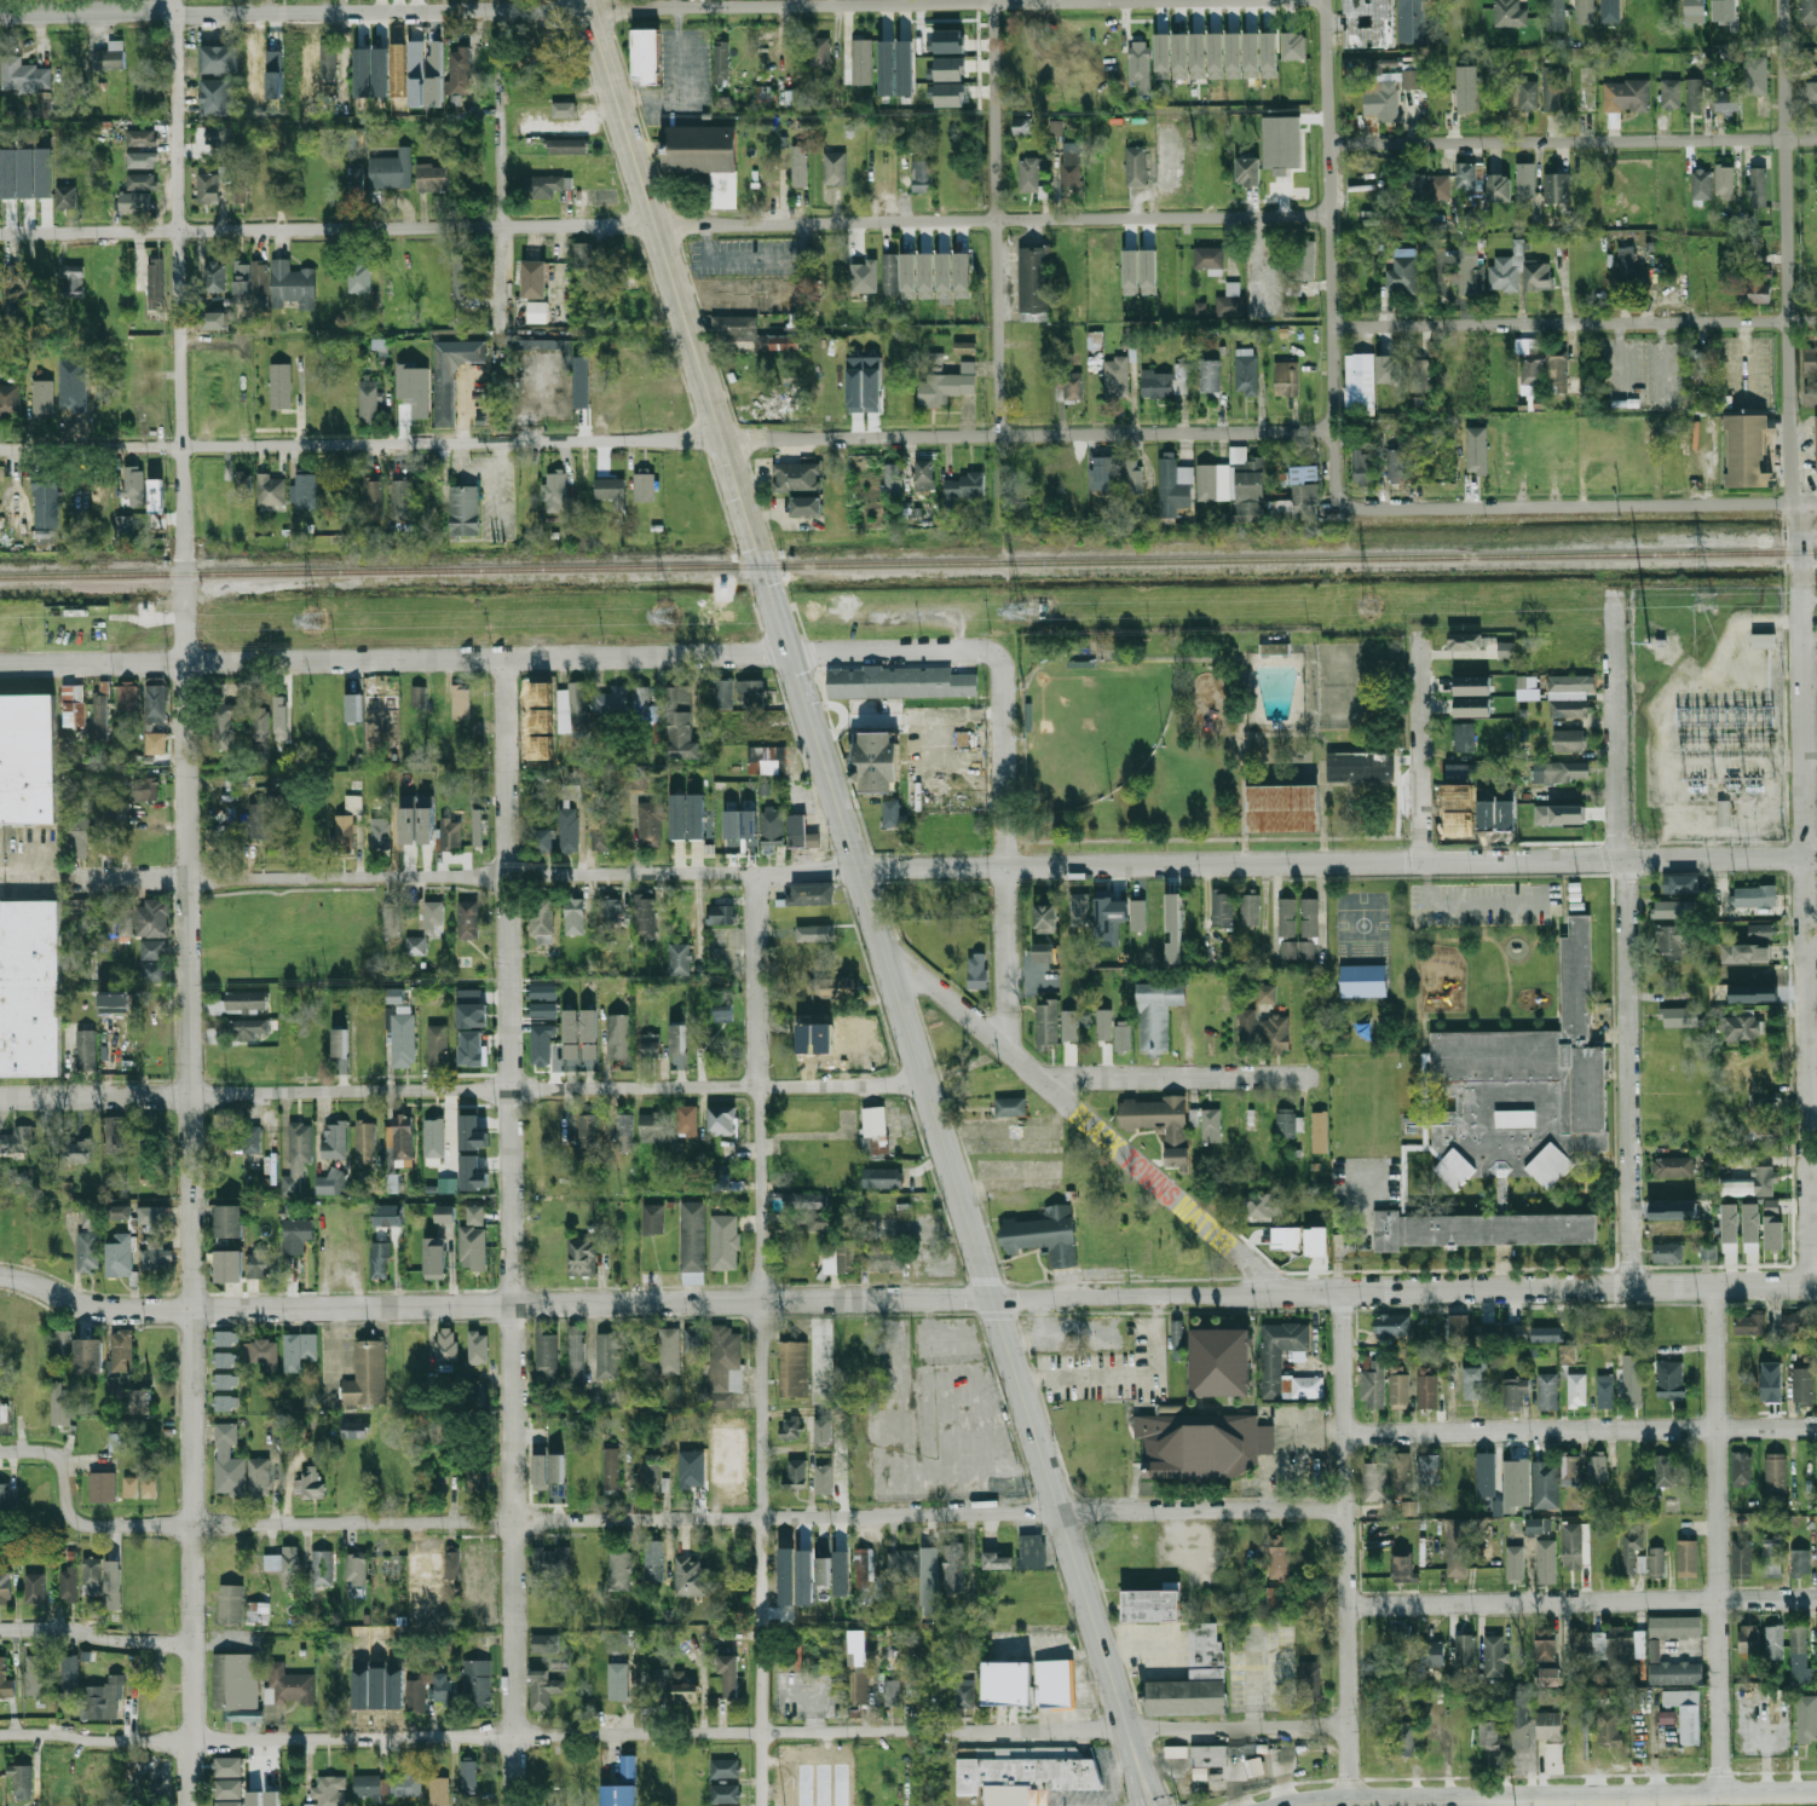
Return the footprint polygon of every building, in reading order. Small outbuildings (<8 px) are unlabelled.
[(1396,48),(1396,0),(1344,0),(1344,48),(1396,48)] [(1400,44),(1424,43),(1424,0),(1399,0),(1400,44)] [(1528,28),(1528,8),(1518,8),(1518,0),(1495,0),(1495,28),(1528,28)] [(1565,31),(1565,0),(1546,0),(1546,31),(1565,31)] [(1594,24),(1594,0),(1575,0),(1575,24),(1594,24)] [(1617,0),(1598,0),(1598,22),(1617,22),(1617,0)] [(1704,15),(1704,0),(1684,0),(1684,15),(1704,15)] [(1714,21),(1737,21),(1737,0),(1713,0),(1714,21)] [(1816,23),(1816,0),(1802,0),(1802,23),(1816,23)] [(634,29),(634,83),(659,83),(659,29),(634,29)] [(963,29),(934,30),(935,53),(963,53),(963,29)] [(532,51),(561,51),(561,30),(532,30),(532,51)] [(1131,31),(1131,67),(1153,67),(1153,31),(1131,31)] [(1262,78),(1277,78),(1277,32),(1261,33),(1262,78)] [(1283,60),(1306,59),(1306,32),(1283,33),(1283,60)] [(1171,79),(1170,33),(1154,34),(1155,79),(1171,79)] [(1189,79),(1188,33),(1172,34),(1173,79),(1189,79)] [(1206,33),(1190,34),(1191,78),(1207,78),(1206,33)] [(1209,78),(1224,78),(1223,33),(1208,33),(1209,78)] [(1242,78),(1241,33),(1226,33),(1227,78),(1242,78)] [(1260,78),(1259,33),(1244,33),(1244,78),(1260,78)] [(831,37),(811,37),(811,65),(831,65),(831,37)] [(917,37),(898,37),(898,76),(917,76),(917,37)] [(425,41),(411,40),(410,106),(424,106),(425,41)] [(94,70),(123,70),(123,41),(110,41),(110,50),(94,50),(94,70)] [(427,106),(443,107),(443,41),(432,41),(432,55),(428,55),(427,106)] [(844,77),(875,77),(875,41),(844,41),(844,77)] [(322,82),(336,82),(336,42),(322,42),(322,82)] [(883,42),(883,71),(892,71),(892,42),(883,42)] [(716,63),(727,63),(727,45),(716,45),(716,63)] [(202,74),(238,74),(238,46),(202,46),(202,74)] [(451,97),(472,97),(472,47),(451,47),(451,97)] [(371,48),(356,48),(356,97),(372,97),(371,48)] [(375,97),(390,96),(389,48),(373,49),(375,97)] [(283,99),(282,50),(268,51),(268,99),(283,99)] [(1768,94),(1767,55),(1742,56),(1743,95),(1768,94)] [(52,90),(52,65),(21,65),(21,56),(1,56),(2,91),(52,90)] [(935,58),(936,81),(964,80),(963,58),(935,58)] [(1365,62),(1365,115),(1378,115),(1378,123),(1398,123),(1398,90),(1420,90),(1420,70),(1383,70),(1383,62),(1365,62)] [(1477,66),(1456,66),(1457,113),(1478,112),(1477,66)] [(1545,69),(1545,111),(1561,111),(1561,69),(1545,69)] [(1580,69),(1580,109),(1592,110),(1592,69),(1580,69)] [(1703,112),(1703,79),(1688,79),(1688,114),(1703,112)] [(232,80),(203,80),(203,115),(232,115),(232,80)] [(1607,126),(1619,126),(1619,111),(1650,111),(1650,80),(1607,80),(1607,126)] [(1682,110),(1682,80),(1662,80),(1662,110),(1682,110)] [(1538,82),(1519,82),(1519,110),(1538,110),(1538,82)] [(1807,82),(1807,104),(1816,104),(1816,82),(1807,82)] [(936,107),(965,107),(965,83),(936,84),(936,107)] [(1714,93),(1714,111),(1740,111),(1740,93),(1714,93)] [(39,95),(39,117),(50,118),(50,95),(39,95)] [(575,103),(553,103),(553,117),(575,117),(575,103)] [(1033,119),(1014,119),(1014,135),(1033,135),(1033,119)] [(206,127),(206,144),(213,144),(214,159),(231,159),(230,126),(206,127)] [(738,127),(665,126),(664,172),(710,173),(709,208),(738,208),(738,127)] [(154,129),(127,129),(127,146),(154,146),(154,129)] [(588,139),(548,139),(548,154),(588,154),(588,139)] [(369,187),(411,187),(411,146),(399,146),(399,157),(369,157),(369,187)] [(791,186),(808,186),(808,146),(791,146),(791,186)] [(1126,187),(1147,187),(1147,146),(1126,146),(1126,187)] [(1,149),(2,198),(19,197),(37,197),(54,197),(52,148),(1,149)] [(1080,187),(1080,150),(1061,150),(1061,187),(1080,187)] [(127,167),(157,167),(157,152),(127,152),(127,167)] [(846,152),(823,152),(825,186),(847,185),(846,152)] [(864,154),(837,154),(837,166),(846,166),(846,195),(864,195),(864,154)] [(1269,190),(1290,190),(1290,154),(1269,154),(1269,190)] [(1020,192),(1039,192),(1039,157),(1020,157),(1020,192)] [(1259,158),(1236,158),(1236,185),(1259,185),(1259,158)] [(931,192),(931,161),(913,161),(913,192),(931,192)] [(448,163),(417,163),(417,191),(448,191),(448,163)] [(1482,192),(1482,163),(1457,163),(1457,192),(1482,192)] [(1516,204),(1535,204),(1535,163),(1516,163),(1516,204)] [(1717,165),(1717,198),(1734,198),(1734,165),(1717,165)] [(1767,208),(1767,167),(1750,167),(1750,208),(1767,208)] [(236,168),(236,203),(247,203),(246,168),(236,168)] [(362,168),(352,168),(352,189),(363,189),(362,168)] [(1694,200),(1712,200),(1712,169),(1694,169),(1694,200)] [(220,172),(198,172),(198,203),(220,203),(220,172)] [(1544,173),(1544,203),(1560,203),(1559,212),(1570,212),(1571,174),(1544,173)] [(156,174),(127,174),(127,189),(156,189),(156,174)] [(1406,212),(1425,212),(1425,174),(1406,174),(1406,212)] [(1449,174),(1429,174),(1429,198),(1449,198),(1449,174)] [(1488,202),(1511,201),(1510,174),(1487,175),(1488,202)] [(555,198),(555,190),(571,190),(571,175),(520,175),(520,198),(555,198)] [(57,208),(75,208),(75,185),(57,185),(57,208)] [(150,212),(150,194),(121,194),(121,212),(150,212)] [(1553,289),(1552,261),(1523,262),(1523,238),(1513,238),(1513,256),(1490,256),(1492,292),(1523,290),(1553,289)] [(1316,241),(1296,241),(1296,279),(1316,279),(1316,241)] [(575,269),(592,269),(592,242),(575,242),(575,269)] [(927,283),(927,244),(907,244),(907,283),(927,283)] [(1020,247),(1020,319),(1049,319),(1049,247),(1020,247)] [(1225,247),(1195,247),(1195,269),(1225,269),(1225,247)] [(1637,247),(1617,247),(1619,290),(1637,290),(1637,247)] [(864,249),(864,294),(881,294),(881,249),(864,249)] [(1156,249),(1140,249),(1141,295),(1157,294),(1156,249)] [(1123,295),(1139,294),(1138,250),(1123,250),(1123,295)] [(884,294),(899,294),(899,253),(884,253),(884,294)] [(935,298),(933,253),(918,254),(919,299),(935,298)] [(937,298),(952,298),(952,253),(936,253),(937,298)] [(970,253),(954,253),(955,298),(971,297),(970,253)] [(454,300),(477,300),(477,254),(454,254),(454,300)] [(916,254),(901,254),(901,298),(916,298),(916,254)] [(149,301),(163,301),(163,258),(149,258),(149,301)] [(290,258),(272,258),(272,308),(284,308),(284,300),(300,300),(300,310),(317,310),(317,269),(290,269),(290,258)] [(370,258),(350,258),(350,293),(370,293),(370,258)] [(1386,288),(1404,288),(1404,293),(1417,293),(1417,258),(1392,258),(1392,269),(1386,269),(1386,288)] [(252,310),(267,310),(266,259),(250,260),(252,310)] [(233,293),(249,293),(249,260),(235,260),(233,293)] [(548,298),(548,260),(524,260),(524,298),(548,298)] [(226,290),(226,261),(206,261),(206,290),(226,290)] [(1484,262),(1460,262),(1460,293),(1484,293),(1484,262)] [(5,265),(5,331),(18,331),(18,265),(5,265)] [(83,298),(85,267),(64,266),(64,298),(83,298)] [(1749,304),(1771,304),(1771,272),(1749,272),(1749,304)] [(1239,282),(1227,282),(1227,295),(1240,294),(1239,282)] [(527,323),(548,322),(547,301),(527,301),(527,323)] [(225,311),(201,311),(202,329),(226,328),(225,311)] [(757,339),(757,316),(720,316),(720,339),(757,339)] [(801,335),(771,335),(771,350),(801,350),(801,335)] [(372,350),(388,350),(388,338),(372,338),(372,350)] [(571,340),(516,339),(515,349),(563,349),(562,362),(571,362),(571,340)] [(455,427),(455,362),(485,362),(485,340),(434,340),(434,427),(455,427)] [(975,342),(954,342),(954,354),(976,353),(975,342)] [(1806,347),(1805,406),(1816,406),(1816,348),(1806,347)] [(162,350),(137,350),(137,368),(162,368),(162,350)] [(1697,388),(1711,386),(1704,350),(1690,352),(1697,388)] [(1346,354),(1346,410),(1374,410),(1374,354),(1346,354)] [(1548,393),(1570,393),(1570,354),(1548,354),(1548,393)] [(1377,383),(1400,382),(1400,355),(1376,355),(1377,383)] [(881,356),(847,357),(848,408),(881,406),(881,356)] [(1258,356),(1236,356),(1236,396),(1258,396),(1258,356)] [(1521,387),(1544,387),(1544,356),(1521,356),(1521,387)] [(1106,398),(1129,398),(1129,357),(1106,357),(1106,398)] [(1430,358),(1409,358),(1409,392),(1430,392),(1430,358)] [(1200,360),(1200,393),(1219,393),(1219,360),(1200,360)] [(1299,396),(1299,362),(1275,362),(1275,396),(1299,396)] [(948,394),(976,394),(975,363),(962,363),(962,375),(919,376),(921,405),(948,405),(948,394)] [(1188,364),(1176,364),(1176,393),(1188,393),(1188,364)] [(1057,402),(1083,402),(1083,370),(1057,370),(1057,402)] [(1142,398),(1173,398),(1173,371),(1142,371),(1142,398)] [(273,416),(295,416),(295,373),(273,373),(273,416)] [(160,377),(129,377),(129,396),(158,397),(160,377)] [(54,380),(33,380),(33,414),(54,414),(54,380)] [(360,421),(379,421),(379,380),(360,380),(360,421)] [(21,419),(21,385),(0,385),(0,419),(21,419)] [(397,385),(397,406),(416,406),(416,385),(397,385)] [(748,416),(789,416),(789,392),(748,392),(748,416)] [(157,402),(133,402),(133,426),(157,426),(157,402)] [(1770,416),(1727,416),(1727,487),(1770,487),(1770,416)] [(1352,448),(1354,486),(1373,486),(1373,435),(1354,435),(1354,448),(1352,448)] [(1488,478),(1488,444),(1465,444),(1465,478),(1488,478)] [(1263,519),(1263,461),(1246,460),(1246,448),(1235,448),(1234,519),(1263,519)] [(1389,483),(1406,483),(1406,450),(1389,450),(1389,483)] [(1192,484),(1177,484),(1177,451),(1159,451),(1160,518),(1178,518),(1178,507),(1193,507),(1192,484)] [(1094,490),(1113,490),(1113,457),(1094,457),(1094,490)] [(1141,494),(1141,460),(1126,460),(1126,494),(1141,494)] [(934,461),(917,461),(917,491),(934,491),(934,461)] [(821,492),(821,462),(773,462),(773,492),(821,492)] [(886,496),(901,496),(901,463),(884,463),(886,496)] [(1199,502),(1217,502),(1217,465),(1199,465),(1199,502)] [(123,466),(123,497),(144,497),(144,466),(123,466)] [(1319,520),(1319,466),(1291,466),(1292,500),(1269,500),(1270,521),(1319,520)] [(250,471),(236,471),(236,495),(250,495),(250,471)] [(34,472),(34,521),(58,521),(58,472),(34,472)] [(656,502),(656,472),(635,472),(635,502),(656,502)] [(565,473),(543,473),(543,513),(565,513),(565,473)] [(317,509),(317,474),(296,474),(296,509),(317,509)] [(438,507),(438,474),(420,474),(420,507),(438,507)] [(258,506),(287,506),(287,475),(258,475),(258,506)] [(984,497),(984,475),(945,475),(945,497),(984,497)] [(150,513),(163,513),(163,479),(150,479),(150,513)] [(383,479),(365,479),(365,521),(383,521),(383,479)] [(393,521),(411,521),(411,479),(393,479),(393,521)] [(598,500),(625,500),(625,479),(598,479),(598,500)] [(479,485),(451,485),(451,535),(479,535),(479,485)] [(792,515),(821,515),(821,497),(792,497),(792,515)] [(117,542),(133,542),(133,514),(117,514),(117,542)] [(1483,633),(1448,633),(1449,648),(1484,648),(1483,633)] [(1777,635),(1753,635),(1753,650),(1777,650),(1777,635)] [(1288,645),(1262,645),(1262,653),(1288,654),(1288,645)] [(829,668),(952,667),(952,675),(981,675),(981,694),(829,697),(829,668)] [(1490,694),(1489,675),(1453,675),(1454,694),(1490,694)] [(1550,717),(1590,717),(1588,676),(1548,676),(1550,717)] [(345,725),(345,679),(360,679),(360,725),(345,725)] [(553,705),(553,680),(531,680),(531,705),(553,705)] [(731,681),(715,680),(715,706),(731,708),(731,681)] [(767,681),(742,681),(742,706),(767,706),(767,681)] [(111,740),(111,683),(94,683),(94,740),(111,740)] [(64,727),(85,727),(85,685),(64,685),(64,727)] [(119,710),(137,710),(137,685),(119,685),(119,710)] [(469,717),(469,685),(452,685),(452,717),(469,717)] [(599,714),(627,714),(627,685),(611,685),(611,699),(599,699),(599,714)] [(633,685),(633,722),(650,722),(650,685),(633,685)] [(413,708),(426,708),(426,686),(413,686),(413,708)] [(570,721),(587,721),(587,686),(570,686),(570,721)] [(669,758),(702,758),(702,740),(692,740),(692,708),(691,708),(691,686),(669,686),(669,758)] [(166,719),(166,687),(148,687),(148,719),(166,719)] [(275,691),(275,740),(292,740),(292,691),(275,691)] [(221,703),(221,697),(213,696),(210,749),(232,749),(233,703),(221,703)] [(52,825),(0,826),(0,697),(51,697),(52,825)] [(1489,716),(1489,698),(1453,698),(1454,717),(1489,716)] [(269,705),(253,705),(253,739),(269,739),(269,705)] [(531,708),(552,708),(552,732),(531,732),(531,708)] [(1454,751),(1475,751),(1473,722),(1454,723),(1454,751)] [(1554,729),(1553,751),(1585,751),(1585,729),(1554,729)] [(146,754),(167,755),(168,732),(146,732),(146,754)] [(863,732),(894,732),(894,744),(900,743),(900,778),(894,778),(894,789),(863,789),(863,779),(855,779),(855,743),(863,743),(863,732)] [(532,734),(553,734),(553,758),(532,758),(532,734)] [(748,774),(785,773),(785,745),(746,746),(748,774)] [(1331,752),(1392,752),(1394,778),(1331,779),(1331,752)] [(1532,762),(1533,781),(1588,780),(1588,761),(1532,762)] [(1473,763),(1446,763),(1446,780),(1472,781),(1473,763)] [(158,801),(158,778),(135,778),(135,801),(158,801)] [(579,784),(563,784),(564,800),(581,798),(579,784)] [(1251,785),(1320,784),(1320,832),(1252,833),(1251,785)] [(670,792),(685,792),(685,838),(670,838),(670,792)] [(362,795),(345,795),(345,812),(360,813),(362,795)] [(688,838),(688,795),(702,795),(702,838),(688,838)] [(419,797),(433,796),(433,846),(420,846),(419,797)] [(402,798),(416,798),(416,847),(402,847),(402,798)] [(883,827),(906,827),(906,815),(899,815),(899,800),(883,800),(883,827)] [(662,846),(662,801),(638,801),(638,846),(662,846)] [(248,838),(269,838),(270,803),(249,802),(248,838)] [(1535,804),(1535,824),(1585,824),(1585,806),(1535,804)] [(113,818),(104,817),(104,807),(98,806),(97,855),(111,855),(113,818)] [(578,807),(559,808),(559,852),(578,852),(578,807)] [(473,810),(483,809),(483,847),(473,847),(473,810)] [(761,846),(761,809),(783,809),(783,846),(761,846)] [(725,839),(725,810),(739,810),(739,839),(725,839)] [(742,810),(757,810),(757,838),(742,838),(742,810)] [(592,849),(611,849),(608,812),(589,812),(592,849)] [(333,815),(334,853),(354,853),(353,814),(333,815)] [(788,814),(806,814),(806,833),(819,833),(819,847),(788,847),(788,814)] [(68,817),(69,858),(87,858),(86,843),(94,843),(94,815),(68,817)] [(371,848),(370,817),(390,817),(390,848),(371,848)] [(442,850),(442,819),(460,819),(461,850),(442,850)] [(206,826),(207,854),(229,853),(227,826),(206,826)] [(550,829),(531,829),(532,850),(550,850),(550,829)] [(1663,893),(1697,893),(1697,875),(1662,875),(1663,893)] [(789,905),(833,904),(832,883),(789,884),(789,905)] [(1776,885),(1731,887),(1731,906),(1776,906),(1776,885)] [(1231,927),(1231,889),(1212,889),(1212,925),(1231,927)] [(633,894),(634,936),(654,936),(653,898),(644,898),(644,893),(633,894)] [(1069,925),(1089,925),(1089,893),(1069,893),(1069,925)] [(1119,944),(1118,921),(1127,921),(1127,900),(1112,900),(1112,893),(1095,894),(1096,945),(1119,944)] [(1179,893),(1166,893),(1167,964),(1181,964),(1179,893)] [(1240,924),(1259,924),(1259,894),(1240,894),(1240,924)] [(168,936),(168,898),(144,898),(144,905),(135,905),(134,936),(168,936)] [(553,944),(553,898),(530,898),(530,934),(536,934),(536,944),(553,944)] [(565,934),(584,934),(583,898),(564,899),(565,934)] [(619,923),(621,898),(602,898),(602,922),(619,923)] [(1294,898),(1277,898),(1279,937),(1294,936),(1294,898)] [(1317,898),(1300,898),(1300,936),(1317,936),(1317,898)] [(1146,930),(1146,899),(1130,899),(1131,930),(1146,930)] [(2,1077),(0,901),(59,900),(62,1075),(2,1077)] [(399,936),(400,900),(383,900),(382,936),(399,936)] [(443,923),(443,900),(423,901),(425,935),(434,934),(433,924),(443,923)] [(1652,917),(1690,918),(1690,901),(1652,900),(1652,917)] [(478,937),(478,901),(458,901),(458,939),(478,937)] [(1034,904),(1034,933),(1057,933),(1056,902),(1034,904)] [(708,923),(734,924),(734,905),(708,905),(708,923)] [(132,936),(133,907),(117,906),(117,935),(132,936)] [(1443,1160),(1443,1155),(1434,1144),(1434,1121),(1442,1112),(1458,1112),(1458,1097),(1442,1097),(1442,1081),(1432,1081),(1432,1033),(1564,1031),(1563,937),(1571,937),(1571,913),(1593,913),(1594,1045),(1609,1045),(1610,1150),(1596,1150),(1596,1162),(1577,1162),(1550,1192),(1534,1176),(1471,1176),(1455,1192),(1434,1170),(1443,1160)] [(1720,962),(1769,963),(1770,940),(1773,940),(1773,924),(1748,923),(1747,944),(1720,944),(1720,962)] [(796,941),(833,940),(833,925),(796,925),(796,941)] [(1683,925),(1657,925),(1657,960),(1683,960),(1683,925)] [(406,954),(426,954),(425,936),(405,936),(406,954)] [(166,940),(140,939),(140,958),(166,959),(166,940)] [(1281,958),(1315,958),(1315,940),(1280,941),(1281,958)] [(690,944),(669,944),(668,975),(690,975),(690,944)] [(1055,962),(1054,944),(1033,944),(1033,962),(1055,962)] [(987,954),(969,953),(968,988),(986,988),(987,954)] [(140,981),(167,981),(167,962),(140,960),(140,981)] [(1339,965),(1386,964),(1386,997),(1339,997),(1339,965)] [(807,977),(808,998),(860,996),(859,975),(807,977)] [(1186,981),(1137,982),(1138,1050),(1169,1050),(1167,1005),(1187,1005),(1186,981)] [(530,985),(530,999),(554,998),(554,983),(530,985)] [(1257,1003),(1275,1003),(1275,985),(1257,983),(1257,1003)] [(404,1003),(404,988),(385,987),(385,1003),(404,1003)] [(457,988),(457,1027),(485,1027),(484,988),(457,988)] [(100,992),(100,1012),(131,1012),(129,991),(100,992)] [(207,1011),(266,1012),(266,992),(225,991),(225,999),(207,999),(207,1011)] [(1059,1044),(1057,1000),(1037,1000),(1038,1044),(1059,1044)] [(554,1003),(530,1003),(530,1017),(554,1016),(554,1003)] [(714,1005),(714,1021),(732,1020),(732,1004),(714,1005)] [(1661,1027),(1698,1027),(1698,1006),(1661,1006),(1661,1027)] [(1238,1043),(1256,1042),(1254,1008),(1236,1008),(1238,1043)] [(1754,1008),(1730,1008),(1730,1015),(1720,1015),(1721,1039),(1760,1039),(1759,1019),(1754,1020),(1754,1008)] [(578,1009),(563,1009),(564,1069),(578,1069),(578,1009)] [(595,1009),(581,1009),(582,1042),(596,1042),(595,1009)] [(1077,1009),(1062,1009),(1061,1039),(1077,1040),(1077,1009)] [(1111,1039),(1112,1009),(1096,1009),(1096,1039),(1111,1039)] [(392,1067),(415,1066),(414,1012),(391,1014),(392,1067)] [(630,1014),(606,1014),(607,1058),(631,1058),(630,1014)] [(1288,1015),(1270,1015),(1270,1020),(1261,1020),(1262,1052),(1290,1051),(1288,1015)] [(269,1019),(227,1020),(229,1040),(256,1039),(255,1032),(269,1032),(269,1019)] [(669,1023),(670,1069),(685,1069),(683,1023),(669,1023)] [(448,1025),(427,1025),(427,1067),(448,1066),(448,1025)] [(1130,1025),(1114,1025),(1114,1050),(1130,1050),(1130,1025)] [(333,1056),(347,1056),(346,1028),(333,1028),(333,1056)] [(96,1029),(75,1029),(76,1069),(96,1069),(96,1029)] [(483,1031),(461,1031),(460,1064),(483,1064),(483,1031)] [(550,1031),(531,1031),(530,1062),(549,1062),(550,1031)] [(641,1033),(642,1058),(661,1057),(659,1032),(641,1033)] [(581,1069),(596,1069),(595,1043),(579,1043),(581,1069)] [(1781,1091),(1748,1091),(1748,1110),(1781,1110),(1781,1091)] [(994,1098),(1026,1097),(1026,1115),(996,1117),(994,1098)] [(1163,1102),(1163,1097),(1186,1097),(1187,1147),(1190,1146),(1190,1173),(1182,1173),(1182,1167),(1166,1167),(1166,1149),(1164,1149),(1164,1127),(1120,1129),(1119,1102),(1125,1102),(1125,1098),(1136,1098),(1136,1102),(1163,1102)] [(697,1104),(676,1106),(677,1135),(698,1135),(697,1104)] [(734,1106),(708,1106),(708,1133),(734,1133),(734,1106)] [(887,1155),(886,1106),(861,1107),(863,1156),(887,1155)] [(1201,1142),(1221,1142),(1219,1108),(1200,1109),(1201,1142)] [(1294,1108),(1276,1108),(1276,1135),(1303,1135),(1303,1117),(1294,1117),(1294,1108)] [(1311,1152),(1327,1152),(1327,1112),(1313,1110),(1311,1152)] [(214,1150),(233,1150),(232,1112),(213,1113),(214,1150)] [(640,1112),(639,1141),(664,1141),(664,1112),(640,1112)] [(598,1113),(578,1113),(578,1150),(598,1150),(598,1113)] [(633,1113),(616,1113),(616,1152),(631,1152),(633,1113)] [(385,1125),(386,1166),(413,1166),(411,1114),(393,1114),(393,1125),(385,1125)] [(460,1148),(489,1148),(488,1130),(478,1131),(478,1114),(460,1114),(460,1148)] [(444,1156),(443,1119),(423,1119),(425,1156),(444,1156)] [(374,1162),(375,1121),(356,1120),(354,1162),(374,1162)] [(289,1175),(281,1175),(281,1195),(302,1194),(302,1162),(311,1162),(311,1121),(289,1123),(289,1175)] [(321,1158),(346,1158),(347,1121),(325,1121),(324,1141),(321,1141),(321,1158)] [(260,1124),(243,1124),(244,1153),(260,1153),(260,1124)] [(33,1152),(31,1125),(13,1125),(13,1133),(0,1133),(0,1153),(33,1152)] [(1782,1125),(1748,1125),(1748,1143),(1782,1143),(1782,1125)] [(60,1146),(60,1162),(91,1164),(92,1137),(74,1137),(73,1146),(60,1146)] [(461,1189),(489,1188),(488,1171),(479,1171),(479,1154),(460,1154),(461,1189)] [(1692,1158),(1652,1156),(1652,1176),(1692,1177),(1692,1158)] [(1777,1195),(1777,1166),(1752,1166),(1752,1181),(1719,1181),(1719,1195),(1777,1195)] [(316,1193),(345,1193),(345,1167),(329,1169),(329,1176),(316,1176),(316,1193)] [(863,1188),(902,1188),(901,1167),(863,1169),(863,1188)] [(437,1178),(437,1193),(456,1193),(456,1177),(437,1178)] [(1240,1216),(1282,1216),(1284,1194),(1241,1193),(1240,1216)] [(681,1283),(705,1283),(705,1200),(681,1200),(681,1283)] [(1698,1218),(1697,1201),(1649,1202),(1649,1221),(1698,1218)] [(1743,1202),(1760,1202),(1760,1253),(1743,1253),(1743,1202)] [(218,1237),(243,1237),(243,1204),(218,1204),(218,1237)] [(374,1227),(403,1225),(403,1214),(399,1214),(399,1204),(374,1205),(374,1227)] [(664,1204),(642,1204),(642,1234),(664,1234),(664,1204)] [(109,1218),(131,1218),(129,1205),(109,1205),(109,1218)] [(455,1222),(455,1205),(437,1205),(437,1222),(455,1222)] [(1050,1245),(1005,1250),(1003,1224),(1048,1219),(1046,1208),(1072,1205),(1079,1266),(1052,1269),(1050,1245)] [(1723,1205),(1738,1205),(1738,1252),(1723,1252),(1723,1205)] [(168,1206),(146,1206),(146,1228),(168,1228),(168,1206)] [(486,1225),(486,1206),(467,1206),(467,1224),(486,1225)] [(1377,1210),(1401,1208),(1401,1217),(1600,1214),(1602,1242),(1401,1245),(1401,1252),(1377,1252),(1377,1210)] [(81,1225),(94,1227),(94,1210),(82,1210),(81,1225)] [(837,1231),(837,1213),(809,1213),(809,1231),(837,1231)] [(711,1269),(738,1269),(738,1214),(711,1214),(711,1269)] [(1765,1250),(1765,1217),(1775,1217),(1775,1222),(1782,1222),(1782,1250),(1765,1250)] [(312,1241),(312,1219),(282,1219),(282,1253),(302,1253),(302,1241),(312,1241)] [(1652,1240),(1689,1240),(1689,1224),(1652,1224),(1652,1240)] [(475,1229),(475,1227),(460,1227),(460,1262),(465,1262),(465,1268),(472,1268),(472,1271),(485,1271),(485,1229),(475,1229)] [(1300,1227),(1271,1227),(1271,1248),(1300,1248),(1300,1227)] [(1304,1227),(1305,1256),(1327,1256),(1327,1227),(1304,1227)] [(77,1273),(98,1273),(98,1230),(77,1230),(77,1273)] [(108,1276),(132,1276),(132,1235),(108,1235),(108,1276)] [(444,1237),(426,1237),(426,1277),(444,1277),(444,1237)] [(569,1276),(595,1276),(595,1237),(569,1237),(569,1276)] [(370,1279),(390,1279),(390,1241),(370,1241),(370,1279)] [(823,1273),(854,1273),(854,1241),(823,1241),(823,1273)] [(1652,1262),(1682,1263),(1683,1244),(1652,1242),(1652,1262)] [(149,1248),(140,1248),(140,1269),(172,1269),(172,1245),(149,1245),(149,1248)] [(278,1279),(278,1248),(247,1248),(247,1279),(278,1279)] [(902,1248),(865,1248),(865,1270),(902,1270),(902,1248)] [(242,1250),(215,1250),(215,1282),(242,1281),(242,1250)] [(1735,1317),(1752,1317),(1752,1312),(1765,1312),(1765,1334),(1735,1334),(1735,1317)] [(1782,1315),(1811,1315),(1811,1333),(1782,1333),(1782,1315)] [(1412,1337),(1374,1337),(1374,1316),(1412,1316),(1412,1337)] [(1449,1316),(1470,1316),(1470,1345),(1449,1345),(1449,1316)] [(1173,1321),(1173,1348),(1183,1348),(1183,1321),(1173,1321)] [(569,1381),(584,1381),(584,1325),(569,1325),(569,1381)] [(740,1325),(710,1325),(710,1408),(732,1408),(732,1392),(740,1392),(740,1325)] [(1476,1344),(1476,1325),(1496,1325),(1496,1344),(1476,1344)] [(558,1373),(558,1326),(537,1326),(537,1373),(558,1373)] [(1263,1326),(1310,1326),(1310,1352),(1284,1352),(1284,1375),(1284,1398),(1284,1401),(1263,1401),(1263,1326)] [(1527,1344),(1507,1344),(1507,1326),(1527,1326),(1527,1344)] [(659,1373),(680,1373),(680,1327),(659,1327),(659,1373)] [(704,1327),(685,1327),(685,1351),(704,1351),(704,1327)] [(71,1328),(54,1328),(54,1360),(71,1360),(71,1328)] [(437,1328),(437,1363),(457,1363),(457,1328),(437,1328)] [(1562,1341),(1533,1341),(1533,1328),(1562,1328),(1562,1341)] [(132,1329),(111,1329),(111,1371),(132,1371),(132,1329)] [(213,1346),(238,1346),(238,1329),(213,1329),(213,1346)] [(488,1362),(488,1329),(469,1329),(469,1362),(488,1362)] [(1192,1398),(1192,1329),(1250,1329),(1250,1398),(1192,1398)] [(284,1371),(302,1371),(302,1357),(317,1357),(317,1333),(284,1333),(284,1371)] [(599,1378),(618,1378),(618,1333),(599,1333),(599,1378)] [(386,1406),(385,1335),(354,1337),(356,1379),(342,1379),(342,1407),(386,1406)] [(76,1374),(102,1374),(102,1339),(76,1339),(76,1374)] [(277,1339),(247,1339),(247,1363),(277,1363),(277,1339)] [(807,1397),(807,1340),(779,1340),(780,1397),(807,1397)] [(1576,1363),(1561,1363),(1561,1345),(1576,1345),(1576,1363)] [(213,1367),(237,1367),(237,1352),(213,1352),(213,1367)] [(1385,1408),(1385,1360),(1372,1360),(1372,1371),(1361,1371),(1361,1408),(1385,1408)] [(1684,1360),(1657,1360),(1657,1398),(1684,1398),(1684,1360)] [(1761,1402),(1782,1401),(1782,1361),(1760,1362),(1761,1402)] [(1484,1364),(1463,1364),(1464,1400),(1484,1400),(1484,1364)] [(1390,1408),(1408,1408),(1408,1366),(1390,1366),(1390,1408)] [(1436,1408),(1436,1367),(1418,1367),(1418,1408),(1436,1408)] [(1642,1407),(1642,1367),(1623,1367),(1623,1407),(1642,1407)] [(1793,1367),(1793,1403),(1812,1403),(1812,1367),(1793,1367)] [(1538,1409),(1558,1409),(1558,1372),(1538,1372),(1538,1409)] [(213,1389),(237,1389),(237,1373),(213,1373),(213,1389)] [(1586,1407),(1586,1373),(1568,1373),(1568,1407),(1586,1407)] [(1613,1408),(1613,1374),(1597,1374),(1597,1408),(1613,1408)] [(1284,1375),(1293,1375),(1293,1377),(1293,1398),(1284,1398),(1284,1375)] [(1293,1398),(1293,1377),(1325,1377),(1325,1398),(1293,1398)] [(108,1396),(119,1396),(119,1378),(108,1378),(108,1396)] [(1504,1408),(1528,1408),(1528,1378),(1504,1378),(1504,1408)] [(51,1425),(70,1425),(70,1392),(62,1392),(62,1381),(51,1381),(51,1425)] [(129,1414),(150,1414),(150,1389),(129,1389),(129,1414)] [(237,1395),(214,1395),(214,1412),(237,1412),(237,1395)] [(1258,1415),(1134,1414),(1134,1439),(1142,1439),(1142,1477),(1258,1478),(1258,1453),(1273,1453),(1273,1426),(1257,1426),(1258,1415)] [(801,1416),(779,1416),(779,1438),(801,1438),(801,1416)] [(831,1420),(815,1420),(815,1444),(831,1444),(831,1420)] [(341,1437),(368,1437),(368,1421),(341,1421),(341,1437)] [(215,1495),(271,1495),(271,1458),(248,1458),(236,1458),(236,1423),(215,1423),(215,1495)] [(109,1450),(122,1450),(122,1432),(109,1432),(109,1450)] [(618,1448),(602,1448),(602,1493),(618,1493),(618,1448)] [(1731,1485),(1750,1485),(1750,1450),(1731,1450),(1731,1485)] [(1561,1484),(1579,1484),(1579,1452),(1561,1452),(1561,1484)] [(1605,1452),(1588,1453),(1590,1484),(1607,1483),(1605,1452)] [(1787,1452),(1766,1452),(1766,1493),(1787,1493),(1787,1452)] [(1392,1453),(1392,1496),(1409,1496),(1409,1453),(1392,1453)] [(640,1454),(640,1490),(658,1490),(658,1454),(640,1454)] [(1438,1454),(1419,1454),(1419,1483),(1438,1483),(1438,1454)] [(592,1455),(572,1455),(572,1489),(592,1489),(592,1455)] [(1476,1455),(1476,1500),(1501,1500),(1501,1455),(1476,1455)] [(1655,1485),(1675,1485),(1675,1455),(1655,1455),(1655,1485)] [(530,1491),(546,1491),(546,1458),(530,1458),(530,1491)] [(681,1489),(702,1489),(702,1459),(681,1459),(681,1489)] [(806,1459),(784,1459),(784,1489),(806,1489),(806,1459)] [(1504,1459),(1502,1512),(1516,1513),(1516,1506),(1529,1506),(1530,1459),(1504,1459)] [(1388,1501),(1388,1461),(1365,1461),(1365,1501),(1388,1501)] [(1558,1507),(1558,1461),(1533,1461),(1533,1507),(1558,1507)] [(489,1465),(466,1465),(466,1493),(489,1493),(489,1465)] [(815,1465),(815,1493),(832,1493),(832,1465),(815,1465)] [(306,1479),(294,1479),(294,1498),(324,1498),(324,1469),(306,1469),(306,1479)] [(116,1501),(115,1471),(90,1471),(90,1501),(116,1501)] [(123,1496),(156,1496),(156,1476),(123,1476),(123,1496)] [(11,1479),(0,1479),(0,1512),(11,1512),(11,1479)] [(1401,1500),(1401,1514),(1417,1514),(1418,1500),(1401,1500)] [(1484,1518),(1447,1518),(1447,1575),(1467,1576),(1467,1537),(1484,1537),(1484,1518)] [(1551,1518),(1527,1518),(1527,1533),(1551,1533),(1551,1518)] [(1588,1523),(1562,1523),(1562,1568),(1588,1568),(1588,1523)] [(1644,1533),(1622,1533),(1622,1576),(1644,1576),(1644,1533)] [(1017,1568),(1045,1568),(1045,1534),(1017,1534),(1017,1568)] [(1781,1576),(1781,1534),(1761,1534),(1761,1576),(1781,1576)] [(1269,1536),(1269,1580),(1290,1580),(1290,1536),(1269,1536)] [(817,1585),(829,1585),(827,1537),(815,1537),(817,1585)] [(645,1539),(645,1580),(663,1580),(663,1539),(645,1539)] [(1554,1581),(1554,1539),(1538,1539),(1538,1581),(1554,1581)] [(1732,1539),(1732,1577),(1752,1577),(1752,1539),(1732,1539)] [(1678,1540),(1678,1577),(1697,1577),(1697,1540),(1678,1540)] [(964,1544),(944,1544),(944,1592),(964,1592),(964,1544)] [(300,1546),(279,1546),(279,1554),(264,1554),(264,1573),(281,1573),(281,1591),(300,1591),(300,1546)] [(490,1546),(467,1546),(467,1576),(490,1576),(490,1546)] [(532,1577),(570,1577),(570,1546),(532,1546),(532,1577)] [(922,1615),(938,1615),(938,1546),(922,1546),(922,1615)] [(1665,1576),(1665,1546),(1648,1546),(1648,1576),(1665,1576)] [(873,1548),(853,1548),(853,1585),(873,1585),(873,1548)] [(1792,1576),(1810,1575),(1810,1548),(1792,1548),(1792,1576)] [(312,1585),(333,1585),(333,1550),(312,1550),(312,1585)] [(888,1550),(888,1577),(917,1577),(917,1550),(888,1550)] [(458,1551),(444,1551),(444,1577),(458,1577),(458,1551)] [(848,1551),(832,1551),(833,1596),(849,1596),(848,1551)] [(631,1552),(608,1552),(608,1588),(631,1588),(631,1552)] [(1013,1568),(1013,1552),(984,1552),(984,1568),(1013,1568)] [(365,1585),(365,1553),(346,1553),(346,1585),(365,1585)] [(1391,1581),(1412,1581),(1412,1554),(1391,1554),(1391,1581)] [(675,1594),(706,1594),(706,1566),(698,1566),(698,1556),(675,1556),(675,1594)] [(82,1600),(88,1600),(88,1616),(103,1616),(103,1617),(120,1617),(120,1559),(103,1560),(103,1557),(82,1558),(82,1600)] [(1505,1581),(1522,1581),(1522,1557),(1505,1557),(1505,1581)] [(77,1566),(60,1566),(60,1602),(77,1602),(77,1566)] [(11,1603),(11,1570),(0,1570),(0,1603),(11,1603)] [(24,1603),(45,1603),(45,1573),(24,1573),(24,1603)] [(1123,1622),(1179,1622),(1179,1581),(1163,1581),(1163,1591),(1123,1591),(1123,1622)] [(242,1585),(218,1585),(218,1626),(242,1626),(242,1585)] [(1261,1588),(1261,1609),(1276,1608),(1275,1588),(1261,1588)] [(267,1623),(267,1602),(247,1602),(247,1623),(267,1623)] [(1649,1616),(1649,1637),(1701,1637),(1701,1616),(1649,1616)] [(1144,1715),(1227,1713),(1224,1640),(1217,1640),(1217,1623),(1189,1625),(1189,1680),(1144,1681),(1144,1715)] [(1392,1654),(1415,1654),(1415,1623),(1392,1623),(1392,1654)] [(1738,1652),(1760,1652),(1760,1625),(1738,1625),(1738,1652)] [(1765,1625),(1765,1658),(1783,1658),(1783,1625),(1765,1625)] [(1790,1626),(1790,1654),(1807,1654),(1807,1626),(1790,1626)] [(1587,1685),(1587,1627),(1570,1627),(1570,1685),(1587,1685)] [(1644,1628),(1605,1628),(1605,1662),(1644,1662),(1644,1628)] [(1556,1662),(1556,1629),(1535,1629),(1535,1662),(1556,1662)] [(867,1668),(867,1631),(848,1631),(848,1668),(867,1668)] [(559,1652),(559,1633),(532,1633),(532,1652),(559,1652)] [(1475,1662),(1475,1633),(1455,1633),(1455,1662),(1475,1662)] [(1423,1634),(1423,1666),(1444,1666),(1444,1634),(1423,1634)] [(1484,1675),(1507,1675),(1507,1634),(1484,1634),(1484,1675)] [(24,1694),(44,1694),(44,1654),(24,1654),(24,1694)] [(737,1654),(721,1654),(721,1697),(737,1697),(737,1654)] [(11,1696),(11,1655),(0,1655),(0,1696),(11,1696)] [(77,1696),(77,1655),(60,1655),(60,1696),(77,1696)] [(212,1655),(258,1655),(258,1708),(212,1708),(212,1655)] [(491,1658),(462,1658),(462,1706),(491,1706),(491,1658)] [(982,1704),(1031,1704),(1031,1661),(982,1662),(982,1704)] [(1036,1661),(1036,1710),(1073,1709),(1073,1661),(1036,1661)] [(1321,1661),(1299,1661),(1299,1698),(1321,1698),(1321,1661)] [(1650,1661),(1650,1684),(1701,1684),(1701,1661),(1650,1661)] [(283,1675),(313,1675),(313,1707),(299,1707),(299,1701),(283,1701),(283,1704),(263,1706),(263,1689),(267,1689),(267,1662),(283,1662),(283,1675)] [(628,1662),(608,1662),(608,1700),(628,1700),(628,1662)] [(1591,1685),(1604,1685),(1604,1666),(1591,1667),(1591,1685)] [(669,1668),(648,1668),(648,1702),(669,1702),(669,1668)] [(1538,1685),(1558,1685),(1558,1668),(1538,1668),(1538,1685)] [(549,1679),(549,1671),(530,1671),(530,1709),(552,1709),(552,1694),(564,1694),(564,1679),(549,1679)] [(433,1672),(433,1700),(455,1700),(455,1672),(433,1672)] [(674,1701),(708,1701),(708,1681),(692,1681),(692,1672),(674,1672),(674,1701)] [(1366,1687),(1388,1686),(1388,1673),(1365,1674),(1366,1687)] [(120,1718),(120,1675),(106,1675),(106,1685),(81,1685),(81,1718),(120,1718)] [(865,1675),(850,1675),(850,1703),(865,1703),(865,1675)] [(406,1679),(406,1710),(426,1710),(426,1679),(406,1679)] [(954,1679),(954,1707),(974,1707),(974,1679),(954,1679)] [(884,1707),(900,1707),(900,1680),(884,1680),(884,1707)] [(917,1698),(917,1681),(907,1681),(907,1698),(917,1698)] [(1509,1748),(1528,1748),(1528,1690),(1509,1690),(1509,1748)] [(1700,1746),(1700,1690),(1663,1690),(1663,1706),(1679,1706),(1679,1746),(1700,1746)] [(1796,1742),(1816,1742),(1816,1696),(1796,1696),(1796,1742)] [(1478,1748),(1498,1748),(1498,1713),(1478,1713),(1478,1748)] [(1562,1738),(1562,1713),(1536,1713),(1536,1738),(1562,1738)] [(1621,1746),(1621,1713),(1598,1713),(1598,1746),(1621,1746)] [(1394,1756),(1414,1756),(1414,1724),(1394,1724),(1394,1756)] [(1187,1746),(1164,1746),(1165,1756),(1188,1756),(1187,1746)] [(1227,1746),(1193,1746),(1193,1777),(1204,1777),(1204,1766),(1227,1766),(1227,1746)] [(1102,1783),(1095,1759),(1086,1759),(1075,1747),(958,1748),(958,1805),(986,1805),(1049,1805),(1049,1789),(1102,1789),(1102,1783)] [(635,1772),(668,1771),(667,1755),(647,1755),(647,1748),(635,1748),(635,1754),(621,1754),(622,1784),(601,1784),(601,1805),(636,1805),(635,1772)] [(241,1777),(241,1756),(214,1756),(214,1777),(241,1777)] [(592,1756),(570,1756),(570,1791),(592,1791),(592,1756)] [(1250,1776),(1264,1772),(1261,1758),(1246,1761),(1250,1776)] [(460,1790),(477,1790),(477,1759),(460,1759),(460,1790)] [(738,1759),(710,1759),(710,1777),(738,1777),(738,1759)] [(31,1764),(7,1764),(7,1799),(31,1799),(31,1764)] [(390,1795),(421,1795),(421,1773),(390,1773),(390,1795)] [(380,1775),(353,1775),(353,1799),(380,1799),(380,1775)] [(312,1805),(346,1805),(346,1777),(312,1777),(312,1805)] [(429,1805),(449,1805),(449,1777),(429,1777),(429,1805)] [(241,1779),(214,1779),(214,1798),(241,1798),(241,1779)] [(710,1784),(710,1804),(739,1804),(739,1784),(710,1784)] [(247,1790),(247,1805),(262,1805),(261,1790),(247,1790)] [(279,1790),(265,1790),(265,1805),(279,1805),(279,1790)]
